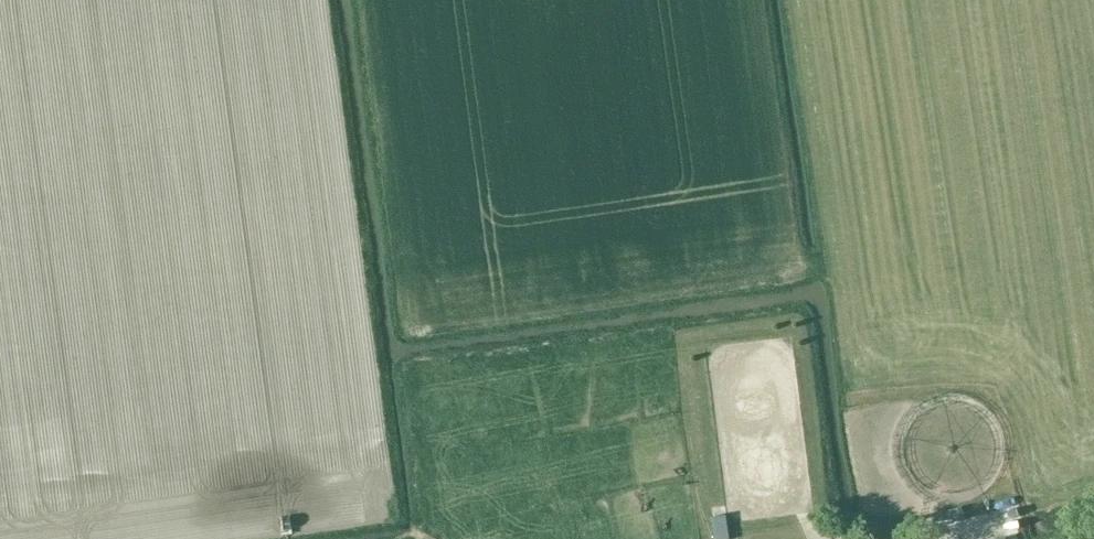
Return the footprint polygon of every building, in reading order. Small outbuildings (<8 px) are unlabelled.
[(715,529),(716,538),(731,538),(729,527),(715,529)]
